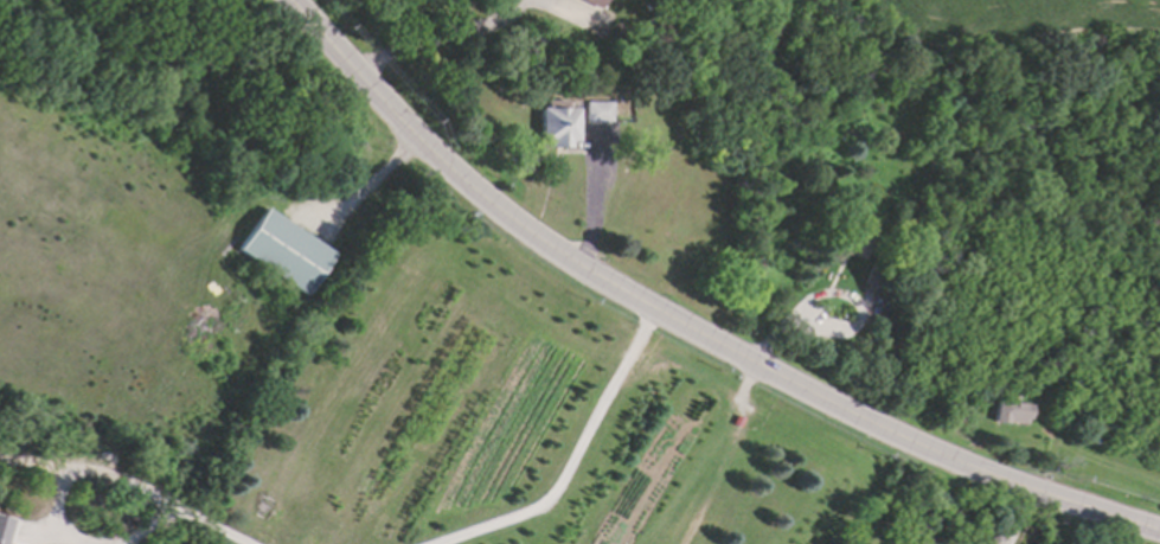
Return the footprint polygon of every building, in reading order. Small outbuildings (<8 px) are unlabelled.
[(595,12),(570,0),(600,0),(595,12)] [(581,116),(581,97),(603,97),(603,115),(581,116)] [(546,142),(546,134),(534,134),(533,104),(541,103),(541,98),(563,98),(563,105),(570,105),(571,133),(560,133),(562,142),(546,142)] [(793,129),(790,124),(799,120),(801,126),(793,129)] [(236,248),(262,209),(327,251),(302,292),(236,248)] [(878,282),(859,275),(864,261),(884,268),(878,282)] [(1001,423),(985,421),(989,397),(995,398),(999,377),(1011,378),(1008,396),(1023,398),(1019,417),(1002,415),(1001,423)] [(12,519),(0,516),(0,543),(6,543),(12,519)] [(987,543),(985,543),(980,543),(979,543),(978,540),(979,537),(983,535),(986,536),(988,537),(988,540),(987,543)]
